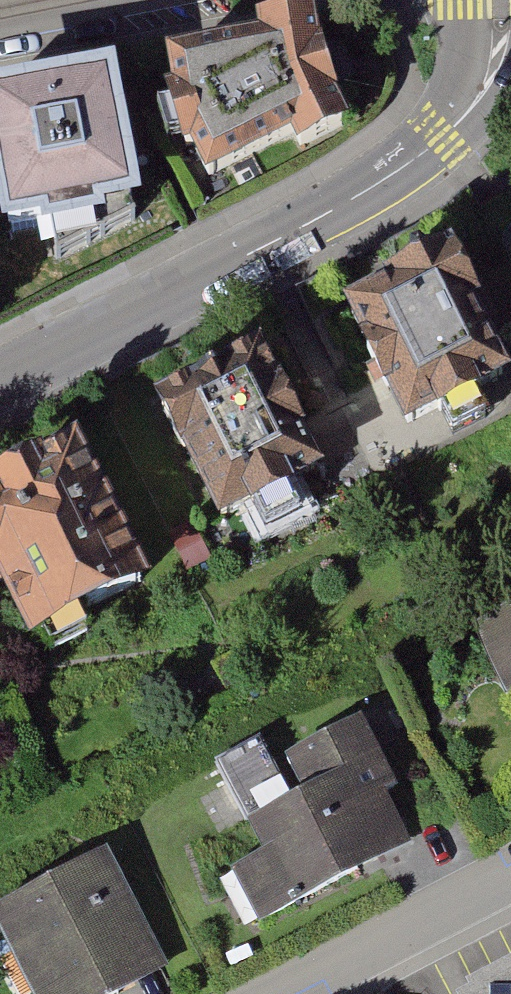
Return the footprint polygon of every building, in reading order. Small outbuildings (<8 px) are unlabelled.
[(255,39),(164,55),(171,122),(208,188),(350,127),(327,72),(311,17),(253,24),(255,39)] [(0,94),(0,230),(138,205),(114,74),(0,94)] [(344,326),(403,450),(503,402),(443,279),(344,326)] [(243,378),(149,426),(212,549),(307,501),(243,378)] [(143,618),(60,467),(0,499),(0,610),(36,676),(143,618)] [(470,631),(506,698),(510,695),(510,610),(470,631)] [(265,858),(238,872),(268,927),(411,848),(386,802),(402,793),(361,719),(282,763),(302,800),(249,829),(265,858)] [(0,911),(0,929),(36,993),(126,993),(170,970),(106,854),(0,911)]
